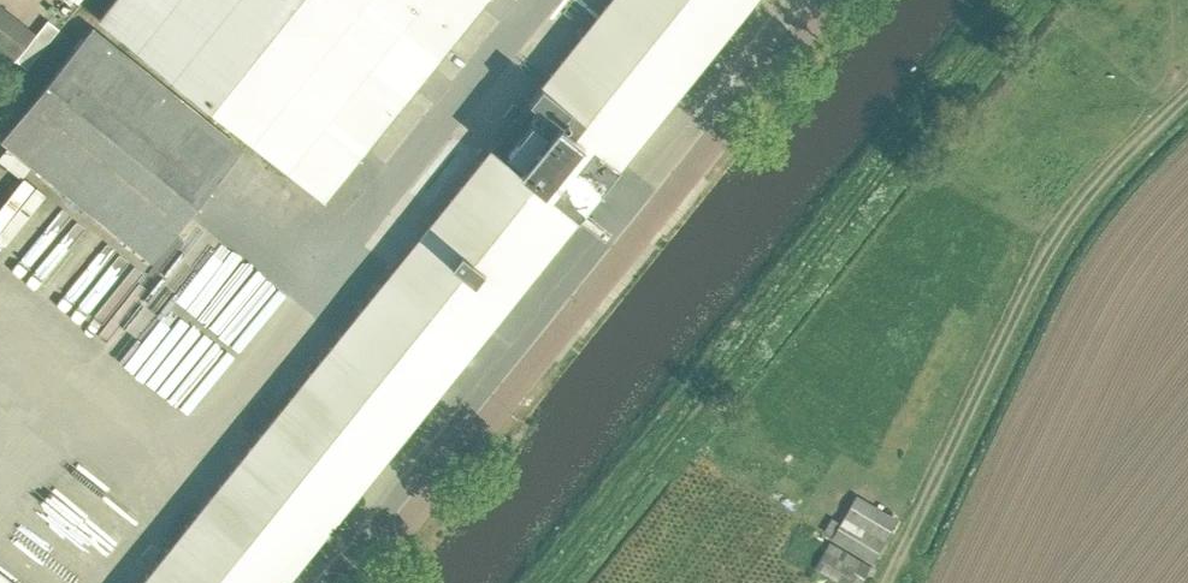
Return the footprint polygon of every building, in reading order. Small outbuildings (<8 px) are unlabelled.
[(485,0),(113,0),(98,19),(324,201),(485,0)] [(758,0),(610,0),(521,110),(513,103),(504,116),(511,122),(197,512),(285,582),(291,582),(758,0)] [(15,61),(35,36),(0,8),(0,49),(15,61)] [(1,142),(153,263),(245,149),(94,27),(1,142)] [(50,204),(26,185),(0,217),(0,248),(9,256),(50,204)] [(873,562),(898,519),(856,495),(831,538),(873,562)] [(197,512),(139,582),(285,582),(197,512)] [(829,540),(814,567),(842,582),(846,582),(847,580),(852,582),(868,582),(877,568),(829,540)] [(0,570),(0,582),(16,582),(0,570)]
